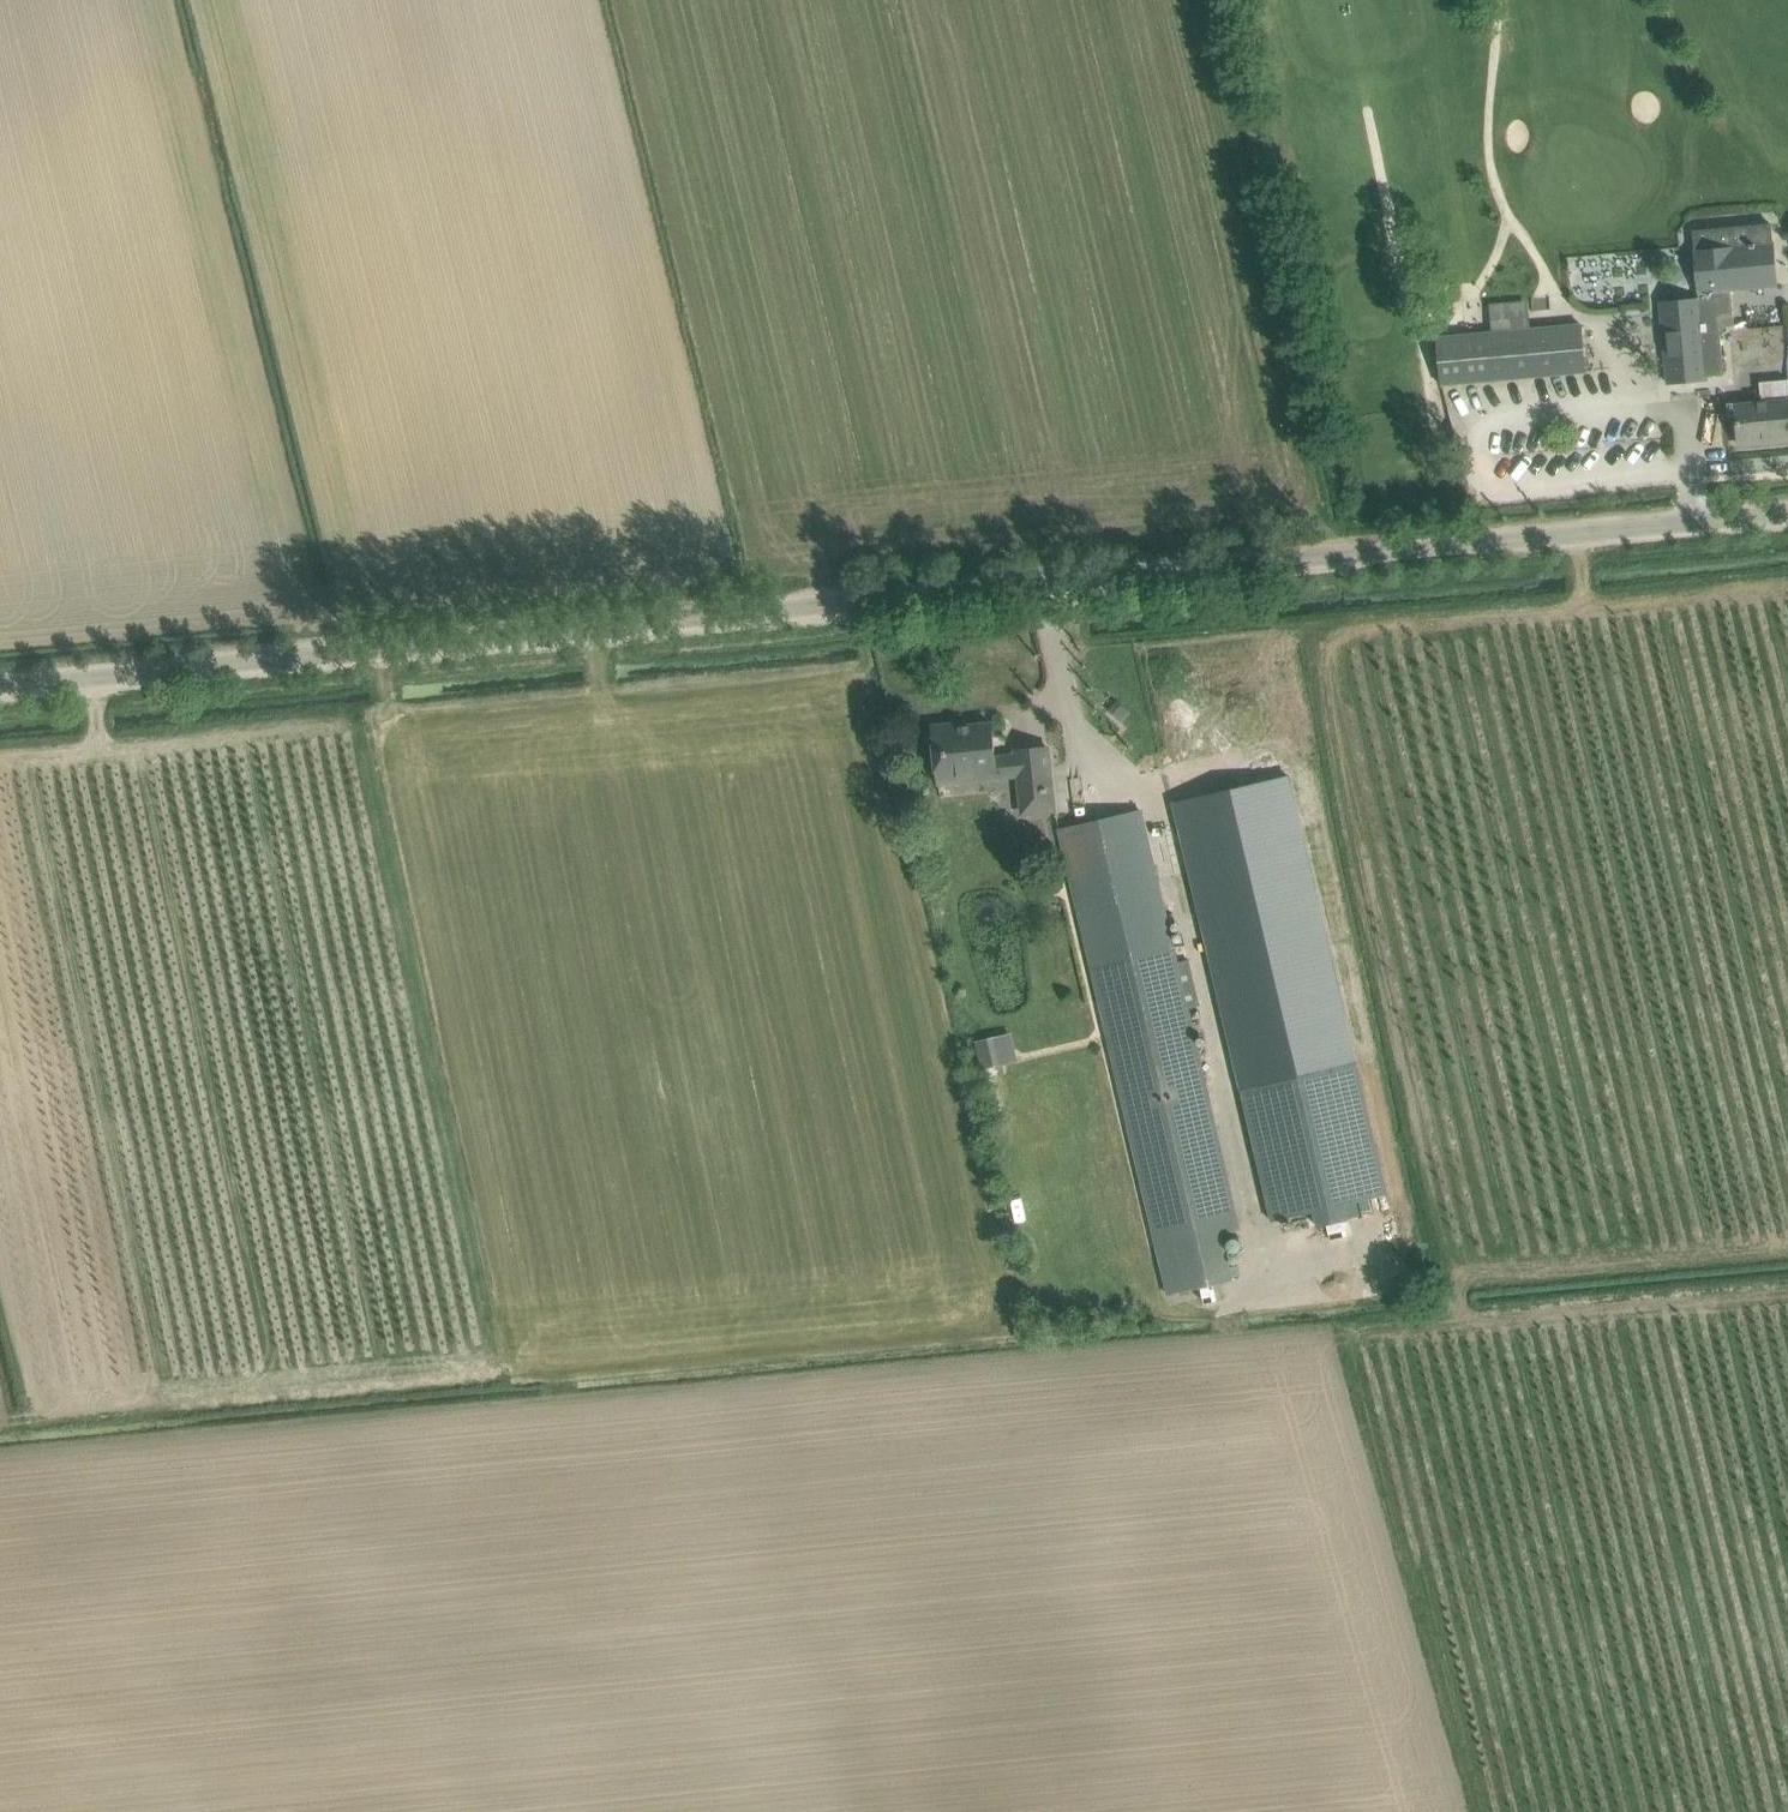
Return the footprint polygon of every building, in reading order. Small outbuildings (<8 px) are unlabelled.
[(1777,284),(1775,260),(1771,224),(1693,231),(1696,268),(1698,292),(1699,299),(1661,302),(1668,384),(1706,380),(1706,377),(1725,375),(1720,327),(1734,327),(1733,317),(1731,289),(1777,284)] [(1585,373),(1581,324),(1485,333),(1489,381),(1585,373)] [(1736,405),(1739,441),(1773,438),(1773,443),(1787,442),(1787,380),(1760,382),(1762,403),(1736,405)] [(1017,756),(996,758),(992,724),(957,727),(956,724),(933,726),(939,779),(997,772),(998,778),(1018,776),(1021,796),(1023,818),(1057,813),(1053,793),(1050,771),(1048,747),(1017,750),(1017,756)] [(1189,960),(1177,963),(1141,811),(1059,830),(1109,1039),(1127,1122),(1166,1297),(1234,1281),(1223,1235),(1241,1230),(1210,1104),(1190,1020),(1187,1009),(1200,1006),(1189,960)] [(1356,1202),(1388,1195),(1356,1061),(1241,1088),(1272,1222),(1315,1212),(1319,1227),(1327,1225),(1331,1240),(1344,1237),(1343,1231),(1345,1230),(1343,1220),(1359,1216),(1356,1202)]
